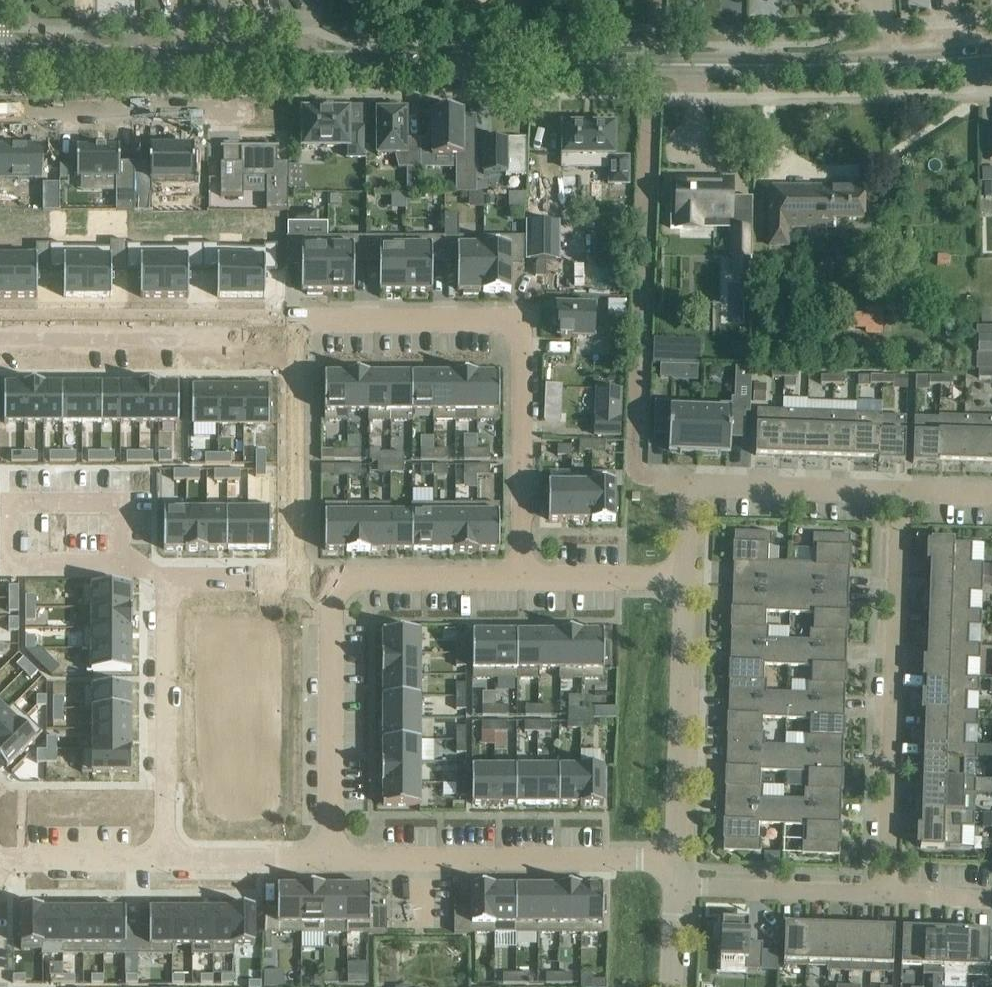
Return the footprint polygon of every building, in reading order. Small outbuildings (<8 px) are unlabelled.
[(395,155),(398,167),(398,168),(421,168),(421,139),(407,139),(407,111),(397,111),(397,106),(381,106),(381,111),(378,111),(378,137),(374,137),(374,150),(378,150),(378,155),(395,155)] [(306,113),(304,113),(303,149),(348,149),(348,160),(364,160),(364,129),(349,129),(349,113),(321,113),(321,109),(306,109),(306,113)] [(463,144),(463,112),(433,112),(433,157),(457,157),(457,193),(476,193),(476,144),(463,144)] [(563,153),(563,156),(563,167),(610,168),(610,184),(629,184),(629,158),(615,158),(615,156),(615,153),(615,128),(615,125),(612,125),(594,125),(592,125),(586,125),(584,125),(566,125),(563,125),(563,128),(563,153)] [(506,140),(483,140),(484,174),(506,174),(506,176),(526,176),(526,138),(506,138),(506,140)] [(36,176),(36,144),(7,144),(7,142),(0,142),(0,176),(36,176)] [(77,146),(77,178),(79,178),(79,177),(116,177),(116,211),(134,211),(134,163),(120,163),(120,146),(119,146),(118,147),(79,147),(79,146),(77,146)] [(134,163),(134,192),(152,192),(152,180),(194,180),(195,148),(152,147),(152,163),(134,163)] [(221,163),(221,196),(244,196),(244,178),(267,178),(267,211),(287,211),(289,163),(277,163),(277,148),(279,148),(279,147),(240,147),(240,148),(241,148),(241,163),(221,163)] [(984,172),(984,183),(991,183),(991,172),(984,172)] [(671,180),(671,228),(694,229),(694,215),(730,215),(730,257),(751,257),(750,285),(752,285),(753,198),(737,197),(715,197),(715,181),(695,181),(671,180)] [(41,182),(41,209),(58,209),(58,182),(41,182)] [(771,187),(770,246),(789,246),(790,225),(829,226),(829,218),(864,218),(864,188),(771,187)] [(445,237),(445,262),(458,262),(458,292),(463,292),(463,295),(479,295),(479,292),(483,292),(483,237),(459,237),(459,213),(445,213),(445,237)] [(528,222),(528,257),(547,257),(559,257),(559,222),(528,222)] [(286,237),(286,262),(302,262),(302,292),(306,292),(306,295),(323,295),(323,292),(328,292),(328,237),(286,237)] [(328,237),(328,292),(355,292),(355,262),(367,262),(367,237),(328,237)] [(367,237),(367,262),(380,262),(380,292),(406,292),(406,237),(367,237)] [(406,237),(406,292),(433,292),(433,262),(445,262),(445,237),(406,237)] [(483,237),(483,292),(511,293),(511,262),(524,262),(524,237),(483,237)] [(88,248),(88,297),(112,297),(112,270),(127,271),(127,245),(127,241),(111,241),(111,248),(88,248)] [(14,253),(14,257),(15,257),(15,297),(38,297),(38,271),(50,271),(50,245),(36,245),(36,253),(14,253)] [(50,245),(50,271),(64,271),(64,297),(88,297),(88,248),(66,248),(66,245),(50,245)] [(127,245),(127,271),(141,270),(141,297),(165,297),(165,248),(142,248),(143,245),(127,245)] [(165,248),(165,297),(189,297),(189,270),(203,270),(203,245),(187,245),(187,248),(165,248)] [(203,245),(203,270),(218,270),(218,297),(242,297),(242,248),(219,248),(219,245),(203,245)] [(242,248),(242,297),(266,297),(266,270),(278,271),(278,245),(264,245),(264,248),(242,248)] [(950,255),(938,254),(938,265),(949,265),(950,255)] [(15,297),(15,257),(14,257),(0,257),(0,297),(15,297)] [(546,276),(546,262),(536,262),(536,276),(546,276)] [(597,295),(598,270),(573,269),(572,294),(597,295)] [(608,299),(608,316),(626,316),(626,300),(608,299)] [(553,308),(553,324),(557,325),(557,327),(559,327),(559,337),(560,337),(560,338),(572,338),(572,337),(594,338),(595,307),(557,306),(557,309),(553,308)] [(867,328),(867,333),(882,333),(882,319),(882,307),(867,307),(867,313),(867,319),(867,328)] [(982,311),(982,325),(991,325),(991,311),(982,311)] [(977,327),(976,370),(991,370),(991,327),(977,327)] [(674,365),(661,364),(661,377),(673,378),(674,365)] [(736,367),(735,382),(751,383),(751,367),(736,367)] [(784,370),(772,370),(772,378),(784,378),(784,370)] [(784,370),(784,378),(785,378),(785,386),(796,386),(796,378),(796,370),(784,370)] [(991,378),(991,370),(979,370),(979,378),(991,378)] [(370,411),(370,374),(370,373),(347,373),(347,374),(347,411),(370,411)] [(478,421),(478,374),(478,373),(455,373),(455,374),(455,421),(478,421)] [(347,411),(347,374),(325,374),(325,421),(347,421),(347,411)] [(391,421),(391,374),(370,374),(370,411),(370,421),(391,421)] [(412,411),(412,374),(391,374),(391,421),(412,421),(412,411)] [(434,411),(434,374),(412,374),(412,411),(434,411)] [(455,421),(455,374),(434,374),(434,411),(434,421),(455,421)] [(500,374),(478,374),(478,421),(500,421),(500,374)] [(833,384),(833,376),(821,376),(821,384),(833,384)] [(845,376),(833,376),(833,384),(845,384),(845,376)] [(858,376),(858,386),(870,386),(870,384),(882,384),(882,376),(870,376),(858,376)] [(882,376),(882,384),(894,384),(894,376),(882,376)] [(941,384),(941,376),(929,376),(929,384),(941,384)] [(941,376),(941,384),(953,384),(953,376),(941,376)] [(24,385),(24,423),(43,424),(43,384),(24,384),(24,385)] [(43,384),(43,424),(63,424),(63,385),(45,385),(45,384),(43,384)] [(121,385),(121,424),(140,424),(140,384),(139,384),(139,385),(121,385)] [(140,384),(140,424),(160,424),(160,384),(140,384)] [(160,384),(160,424),(179,423),(179,385),(160,385),(160,384)] [(755,384),(754,402),(766,403),(766,384),(755,384)] [(4,385),(5,424),(24,423),(24,385),(4,385)] [(63,385),(63,424),(82,424),(82,385),(63,385)] [(82,385),(82,424),(102,423),(102,385),(82,385)] [(102,385),(102,423),(121,424),(121,385),(102,385)] [(192,385),(192,425),(218,425),(218,385),(192,385)] [(218,385),(218,425),(244,425),(244,385),(218,385)] [(244,385),(244,425),(270,425),(270,385),(244,385)] [(597,389),(595,435),(619,436),(621,390),(597,389)] [(549,394),(549,418),(561,419),(561,394),(549,394)] [(783,410),(781,456),(806,457),(808,411),(808,401),(808,399),(783,398),(783,410)] [(700,453),(701,404),(657,403),(657,402),(655,402),(655,426),(670,427),(669,451),(680,452),(680,453),(700,453)] [(745,405),(745,406),(701,404),(700,453),(720,454),(720,453),(731,454),(731,429),(745,430),(746,405),(745,405)] [(781,456),(783,410),(758,409),(756,455),(781,456)] [(808,411),(806,457),(830,458),(832,412),(808,411)] [(857,413),(832,412),(830,458),(855,459),(857,413)] [(855,459),(879,460),(880,460),(881,416),(882,416),(882,414),(857,413),(855,459)] [(880,460),(879,460),(879,462),(905,463),(907,417),(882,416),(881,416),(880,460)] [(939,462),(963,463),(965,417),(939,416),(939,418),(940,418),(939,462)] [(939,462),(940,418),(939,418),(915,417),(913,463),(939,464),(939,462)] [(988,463),(989,418),(965,417),(963,463),(988,463)] [(593,451),(593,441),(580,440),(580,450),(593,451)] [(606,441),(593,441),(593,451),(606,451),(606,441)] [(558,445),(558,455),(572,455),(572,445),(558,445)] [(370,449),(370,460),(372,462),(378,462),(380,462),(380,449),(370,449)] [(348,460),(348,450),(335,450),(335,459),(348,460)] [(361,450),(348,450),(348,460),(361,460),(361,450)] [(434,460),(434,450),(421,450),(421,460),(434,460)] [(447,450),(434,450),(434,460),(447,460),(447,450)] [(477,460),(477,450),(464,450),(464,460),(477,460)] [(490,450),(477,450),(477,460),(490,460),(490,450)] [(256,451),(256,464),(266,464),(266,451),(256,451)] [(26,452),(13,452),(13,462),(26,462),(26,452)] [(39,452),(26,452),(26,462),(39,462),(39,452)] [(64,452),(51,452),(51,462),(64,462),(64,452)] [(77,452),(64,452),(64,462),(77,462),(77,452)] [(103,452),(90,452),(90,462),(103,462),(103,452)] [(116,452),(103,452),(103,462),(116,462),(116,452)] [(140,452),(127,452),(127,462),(140,462),(140,452)] [(153,452),(140,452),(140,462),(153,462),(153,452)] [(172,452),(159,452),(159,462),(172,462),(172,452)] [(404,452),(391,452),(391,462),(404,462),(404,452)] [(218,454),(205,454),(205,464),(218,464),(218,454)] [(231,454),(218,454),(218,464),(231,464),(231,454)] [(391,472),(391,462),(378,462),(378,472),(391,472)] [(404,472),(404,462),(391,462),(391,472),(404,472)] [(256,464),(256,477),(266,477),(266,464),(256,464)] [(348,475),(348,465),(335,465),(335,475),(348,475)] [(361,475),(361,465),(348,465),(348,475),(361,475)] [(434,475),(434,465),(421,465),(421,475),(434,475)] [(447,475),(447,465),(434,465),(434,475),(447,475)] [(477,475),(477,465),(464,465),(464,475),(477,475)] [(490,465),(477,465),(477,475),(490,475),(490,465)] [(187,470),(174,470),(174,480),(187,480),(187,470)] [(200,470),(187,470),(187,480),(200,480),(200,470)] [(228,470),(215,470),(215,480),(228,480),(228,470)] [(241,470),(228,470),(228,480),(241,480),(241,470)] [(615,494),(615,473),(592,472),(592,483),(592,520),(592,521),(615,521),(615,509),(618,509),(618,494),(615,494)] [(571,520),(571,483),(549,483),(549,520),(571,520)] [(592,520),(592,483),(571,483),(571,520),(592,520)] [(413,513),(413,550),(434,550),(434,504),(433,504),(433,489),(413,489),(413,513)] [(347,550),(347,504),(325,504),(325,550),(347,550)] [(370,550),(370,504),(347,504),(347,550),(347,551),(370,551),(370,550)] [(391,550),(391,513),(391,504),(370,504),(370,550),(391,550)] [(455,550),(455,504),(434,504),(434,550),(455,550)] [(478,550),(478,504),(455,504),(455,550),(455,551),(478,551),(478,550)] [(500,504),(478,504),(478,550),(500,550),(500,504)] [(207,510),(207,551),(208,551),(208,550),(228,550),(228,506),(227,506),(227,510),(207,510)] [(228,506),(228,550),(248,550),(248,506),(228,506)] [(248,506),(248,550),(271,550),(271,506),(248,506)] [(164,510),(164,550),(186,550),(186,551),(187,551),(187,510),(164,510)] [(187,510),(187,551),(207,551),(207,510),(187,510)] [(413,550),(413,513),(391,513),(391,550),(413,550)] [(733,586),(791,588),(792,563),(768,562),(769,547),(772,547),(772,533),(735,532),(733,586)] [(792,563),(791,588),(849,590),(851,536),(814,535),(813,549),(816,549),(816,563),(792,563)] [(930,574),(930,576),(983,578),(984,563),(984,544),(955,543),(955,540),(932,539),(931,542),(928,542),(927,561),(934,562),(934,575),(930,574)] [(983,578),(991,578),(991,563),(984,563),(983,578)] [(983,578),(930,576),(930,578),(934,578),(933,591),(926,591),(925,610),(933,611),(933,610),(970,611),(970,610),(971,592),(983,593),(983,584),(983,578)] [(82,586),(82,608),(133,608),(133,607),(132,607),(131,585),(82,586)] [(10,586),(10,599),(20,599),(20,586),(10,586)] [(769,627),(766,627),(766,611),(790,612),(791,588),(733,586),(731,639),(768,640),(769,627)] [(811,629),(811,642),(847,643),(849,590),(791,588),(790,612),(815,612),(815,629),(811,629)] [(27,595),(27,608),(37,608),(37,595),(27,595)] [(10,599),(10,612),(20,612),(20,599),(10,599)] [(27,608),(27,621),(37,621),(37,608),(27,608)] [(82,608),(82,629),(133,629),(133,608),(82,608)] [(924,644),(931,644),(932,643),(969,645),(969,644),(970,626),(982,626),(982,611),(970,610),(970,611),(933,610),(933,611),(932,624),(925,624),(924,644)] [(10,617),(10,630),(20,630),(20,617),(10,617)] [(82,629),(82,649),(131,649),(131,630),(133,630),(133,629),(82,629)] [(420,631),(384,631),(384,653),(420,653),(420,631)] [(583,679),(583,633),(583,631),(560,631),(560,633),(560,669),(560,679),(583,679)] [(495,679),(495,633),(473,633),(473,679),(495,679)] [(517,679),(517,633),(495,633),(495,679),(517,679)] [(539,669),(539,633),(517,633),(517,679),(539,679),(539,669)] [(560,669),(560,633),(539,633),(539,669),(560,669)] [(605,633),(583,633),(583,679),(605,679),(605,659),(608,659),(608,643),(605,643),(605,633)] [(27,636),(27,649),(37,649),(37,636),(27,636)] [(763,680),(764,664),(788,664),(789,641),(768,640),(731,639),(729,692),(766,693),(767,680),(763,680)] [(456,640),(456,653),(466,653),(466,640),(456,640)] [(845,696),(847,643),(811,642),(789,641),(788,664),(813,665),(812,681),(809,681),(809,694),(845,696)] [(923,678),(930,678),(930,677),(968,678),(968,677),(968,660),(980,660),(981,644),(969,644),(969,645),(932,643),(931,644),(931,658),(924,658),(923,678)] [(82,649),(82,650),(87,650),(87,672),(131,672),(131,649),(82,649)] [(420,676),(420,653),(384,653),(382,653),(382,676),(384,676),(420,676)] [(466,666),(466,653),(456,653),(456,666),(466,666)] [(24,658),(17,665),(25,672),(32,665),(24,658)] [(48,659),(42,666),(43,667),(51,675),(57,668),(48,659)] [(32,665),(25,672),(32,679),(39,672),(32,665)] [(420,698),(420,676),(384,676),(384,698),(420,698)] [(929,711),(967,712),(967,711),(967,693),(979,694),(980,678),(968,677),(968,678),(930,677),(930,678),(930,692),(922,691),(922,711),(929,711)] [(456,683),(457,696),(467,696),(467,683),(456,683)] [(131,686),(84,686),(84,709),(131,709),(131,686)] [(761,733),(762,718),(787,718),(787,694),(766,693),(729,692),(728,744),(764,746),(765,733),(761,733)] [(844,748),(845,696),(809,694),(787,694),(787,718),(811,719),(811,735),(808,734),(807,747),(844,748)] [(47,696),(37,696),(38,707),(48,706),(47,696)] [(54,696),(54,709),(64,709),(64,696),(54,696)] [(467,709),(467,696),(457,696),(457,710),(467,709)] [(420,719),(420,698),(384,698),(384,719),(420,719)] [(14,705),(13,704),(7,711),(0,705),(0,719),(14,705)] [(0,719),(0,743),(27,716),(26,715),(25,716),(14,705),(0,719)] [(539,716),(539,706),(526,705),(526,715),(539,716)] [(496,716),(496,706),(483,706),(483,716),(496,716)] [(509,706),(496,706),(496,716),(509,716),(509,706)] [(552,706),(539,706),(539,716),(552,716),(552,706)] [(582,718),(582,708),(569,708),(569,718),(581,718),(582,718)] [(595,708),(582,708),(582,718),(594,718),(595,718),(595,708)] [(54,709),(54,722),(64,722),(64,709),(54,709)] [(131,709),(84,709),(84,710),(93,710),(93,729),(132,729),(131,709)] [(929,711),(929,725),(921,725),(921,745),(928,745),(928,744),(965,745),(965,744),(966,727),(978,727),(979,711),(967,711),(967,712),(929,711)] [(0,743),(0,760),(7,768),(43,732),(27,716),(0,743)] [(581,721),(581,718),(569,718),(568,718),(568,721),(568,728),(581,728),(581,721)] [(582,718),(581,718),(581,721),(581,728),(594,728),(594,718),(582,718)] [(420,741),(420,719),(384,719),(384,741),(420,741)] [(495,731),(495,721),(482,721),(482,731),(495,731)] [(508,721),(495,721),(495,731),(508,731),(508,721)] [(538,731),(538,721),(525,721),(525,731),(538,731)] [(551,721),(538,721),(538,731),(551,731),(551,721)] [(457,727),(457,740),(467,740),(467,727),(457,727)] [(93,749),(82,749),(82,750),(133,750),(133,749),(132,749),(132,729),(93,729),(93,749)] [(47,737),(47,750),(57,750),(57,737),(47,737)] [(467,753),(467,740),(457,740),(457,753),(467,753)] [(420,761),(420,741),(384,741),(384,761),(420,761)] [(760,786),(760,770),(785,770),(786,746),(764,746),(728,744),(726,797),(762,798),(763,786),(760,786)] [(919,778),(927,779),(927,778),(964,779),(964,778),(976,779),(977,753),(991,753),(991,746),(977,745),(965,744),(965,745),(928,744),(928,745),(927,759),(920,758),(919,778)] [(842,801),(844,748),(807,747),(786,746),(785,770),(788,770),(788,786),(805,787),(805,800),(842,801)] [(37,750),(37,763),(47,763),(47,750),(37,750)] [(47,750),(47,763),(57,763),(57,750),(47,750)] [(133,750),(82,750),(82,772),(133,772),(133,750)] [(420,784),(420,761),(384,761),(382,761),(382,784),(384,784),(420,784)] [(580,764),(580,765),(580,804),(580,805),(604,805),(604,764),(580,764)] [(494,804),(494,765),(472,765),(472,804),(494,804)] [(515,804),(516,765),(494,765),(494,804),(515,804)] [(537,804),(537,765),(516,765),(515,804),(537,804)] [(559,804),(559,765),(537,765),(537,804),(559,804)] [(580,804),(580,765),(559,765),(559,804),(580,804)] [(457,770),(457,783),(467,783),(467,770),(457,770)] [(918,812),(926,812),(926,811),(963,812),(975,812),(976,794),(976,791),(976,779),(964,778),(964,779),(927,778),(927,779),(926,792),(919,792),(918,812)] [(976,791),(991,792),(991,779),(976,779),(976,791)] [(467,796),(467,783),(457,783),(457,796),(467,796)] [(420,806),(420,784),(384,784),(384,806),(420,806)] [(758,838),(759,824),(783,825),(784,799),(762,798),(726,797),(724,851),(761,852),(762,839),(758,838)] [(840,855),(842,801),(805,800),(784,799),(783,825),(807,825),(806,840),(803,840),(802,854),(840,855)] [(926,811),(926,812),(925,826),(918,826),(917,845),(921,845),(921,848),(944,849),(944,846),(962,847),(974,847),(974,828),(975,812),(963,812),(926,811)] [(983,827),(991,827),(991,813),(984,812),(983,827)] [(301,933),(301,947),(325,947),(325,933),(325,887),(325,885),(301,885),(301,887),(301,933)] [(455,907),(454,933),(495,933),(495,887),(495,885),(472,885),(472,907),(455,907)] [(582,933),(582,887),(582,885),(558,885),(558,887),(558,933),(582,933)] [(278,907),(278,933),(301,933),(301,887),(278,887),(278,907)] [(325,887),(325,933),(347,933),(347,923),(347,887),(325,887)] [(347,923),(347,933),(371,933),(371,907),(371,887),(347,887),(347,923)] [(516,933),(516,887),(495,887),(495,933),(516,933)] [(537,933),(537,887),(516,887),(516,933),(537,933)] [(558,933),(558,887),(537,887),(537,933),(558,933)] [(604,887),(582,887),(582,933),(603,933),(603,913),(607,913),(607,897),(603,897),(604,887)] [(22,922),(17,922),(17,936),(22,936),(22,950),(42,950),(42,955),(43,955),(43,907),(22,907),(22,922)] [(43,907),(43,955),(63,955),(63,909),(44,909),(44,907),(43,907)] [(213,909),(213,955),(234,955),(234,907),(233,907),(233,909),(213,909)] [(234,907),(234,955),(235,955),(235,945),(255,945),(255,907),(234,907)] [(266,907),(266,933),(272,933),(278,933),(278,907),(266,907)] [(371,907),(371,933),(387,933),(387,907),(371,907)] [(63,909),(63,955),(84,955),(84,909),(63,909)] [(84,909),(84,955),(104,955),(104,909),(84,909)] [(104,909),(104,955),(138,955),(138,928),(127,928),(127,909),(104,909)] [(138,928),(138,955),(173,955),(172,909),(150,909),(150,928),(138,928)] [(172,909),(173,955),(174,955),(174,945),(192,945),(192,955),(193,955),(193,909),(172,909)] [(193,909),(193,955),(195,955),(213,955),(213,909),(193,909)] [(720,924),(720,937),(722,938),(721,958),(747,958),(746,970),(762,970),(778,971),(778,951),(763,950),(763,943),(749,942),(750,920),(741,920),(741,918),(728,918),(728,920),(723,919),(722,924),(720,924)] [(806,966),(808,924),(785,924),(784,965),(806,966)] [(829,963),(828,963),(829,925),(808,924),(806,966),(827,967),(829,967),(829,963)] [(849,964),(851,926),(829,925),(828,963),(829,963),(829,967),(827,967),(827,970),(849,971),(849,964)] [(871,964),(872,927),(851,926),(849,964),(849,971),(870,972),(871,964)] [(893,965),(895,928),(872,927),(871,964),(870,972),(893,973),(893,965)] [(901,966),(924,966),(925,929),(903,928),(901,966)] [(945,967),(947,929),(925,929),(924,966),(924,974),(945,974),(945,967)] [(967,968),(968,930),(947,929),(945,967),(945,974),(966,975),(967,968)] [(990,935),(991,931),(968,930),(967,968),(966,975),(991,976),(991,936),(990,935)] [(743,974),(743,960),(717,959),(717,973),(743,974)] [(325,983),(338,983),(338,973),(325,973),(325,976),(325,983)] [(516,983),(516,973),(503,973),(503,983),(516,983)] [(529,973),(516,973),(516,983),(529,983),(529,973)] [(559,983),(559,973),(546,973),(546,983),(559,983)] [(572,973),(559,973),(559,983),(572,983),(572,973)] [(350,974),(350,983),(369,983),(369,974),(350,974)] [(14,975),(14,983),(26,983),(26,975),(14,975)] [(63,975),(51,975),(51,983),(63,983),(63,975)] [(63,975),(63,983),(76,983),(75,975),(63,975)] [(92,975),(92,983),(104,983),(104,975),(92,975)] [(126,975),(126,983),(138,983),(138,975),(126,975)] [(185,975),(172,975),(172,983),(185,983),(185,975)] [(213,975),(201,975),(201,983),(213,983),(213,975)] [(222,975),(222,983),(234,983),(234,975),(222,975)] [(325,983),(325,976),(315,976),(314,986),(325,986),(325,983)]
